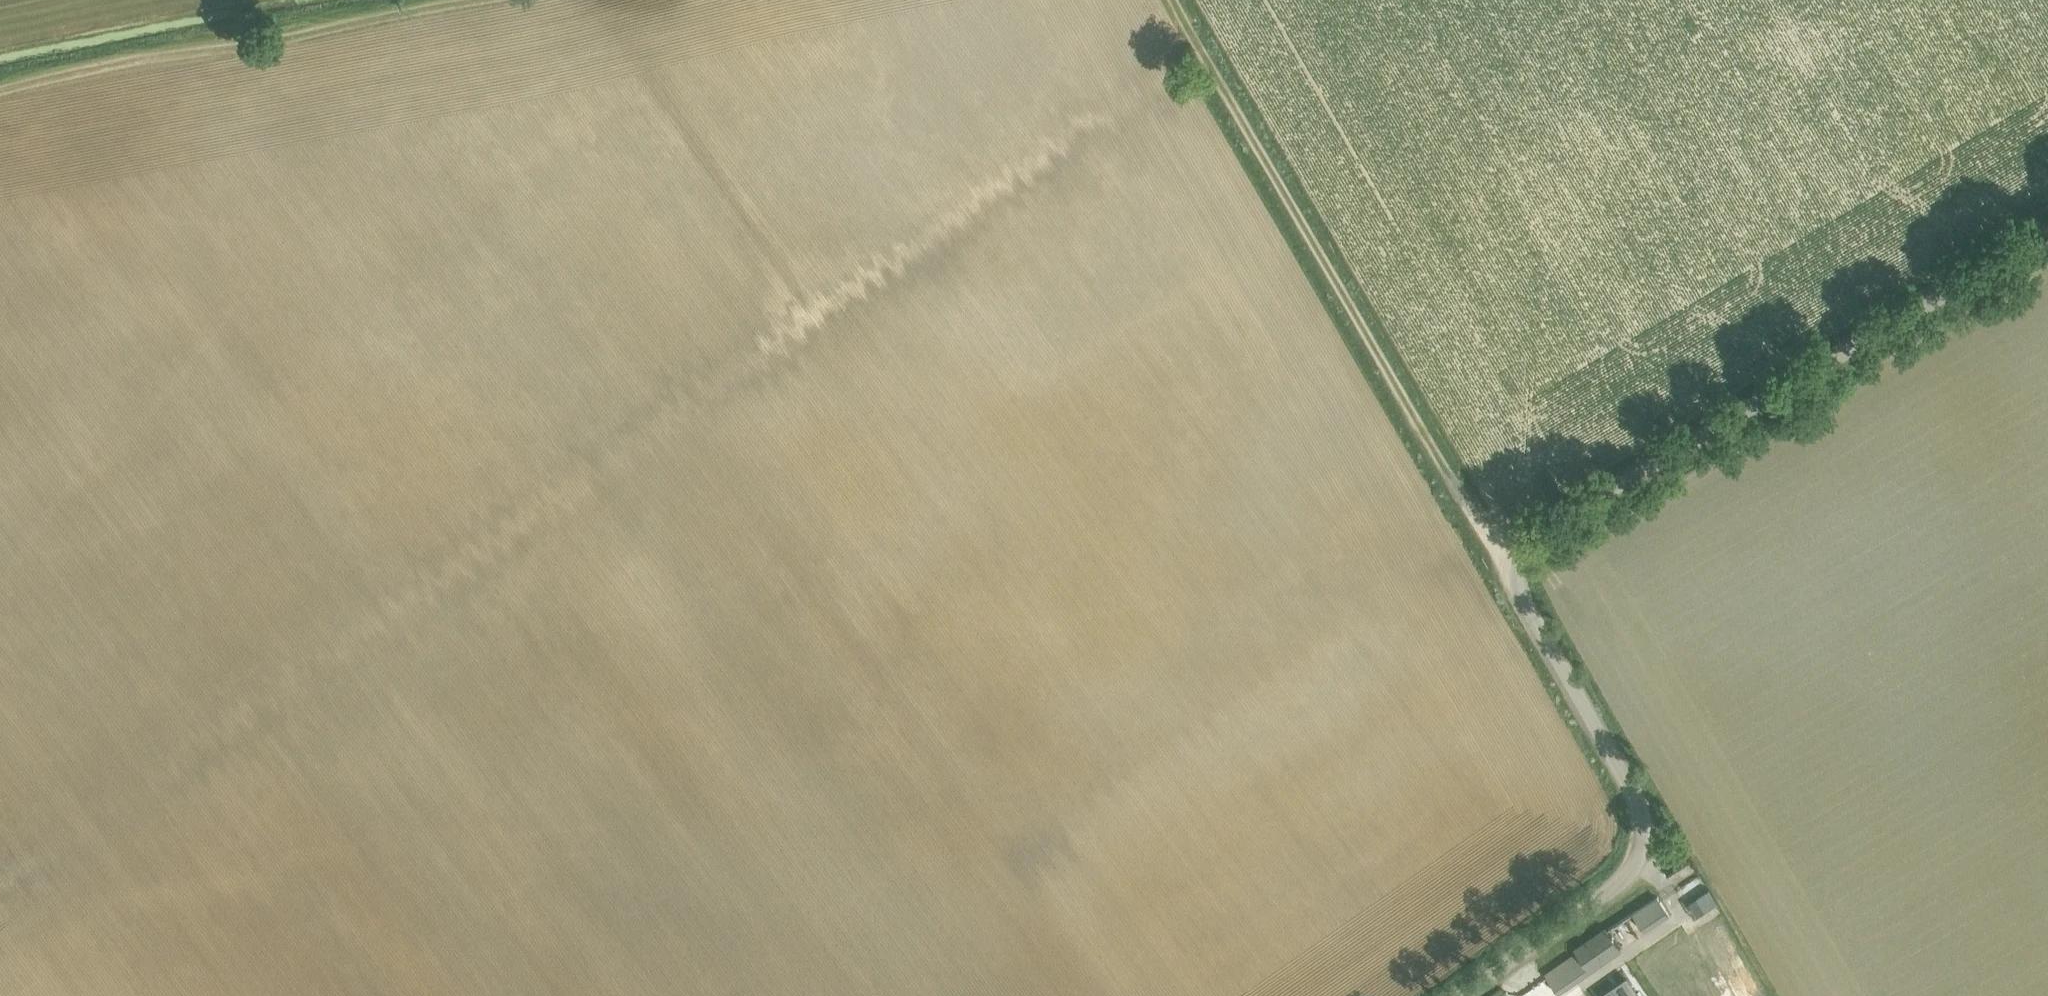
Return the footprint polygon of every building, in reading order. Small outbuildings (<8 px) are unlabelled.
[(1634,911),(1644,924),(1669,907),(1659,893),(1634,911)] [(1627,918),(1615,922),(1623,944),(1635,939),(1627,918)] [(1578,952),(1564,961),(1576,978),(1621,948),(1606,926),(1575,948),(1578,952)] [(1623,977),(1598,995),(1599,995),(1636,995),(1623,977)]
